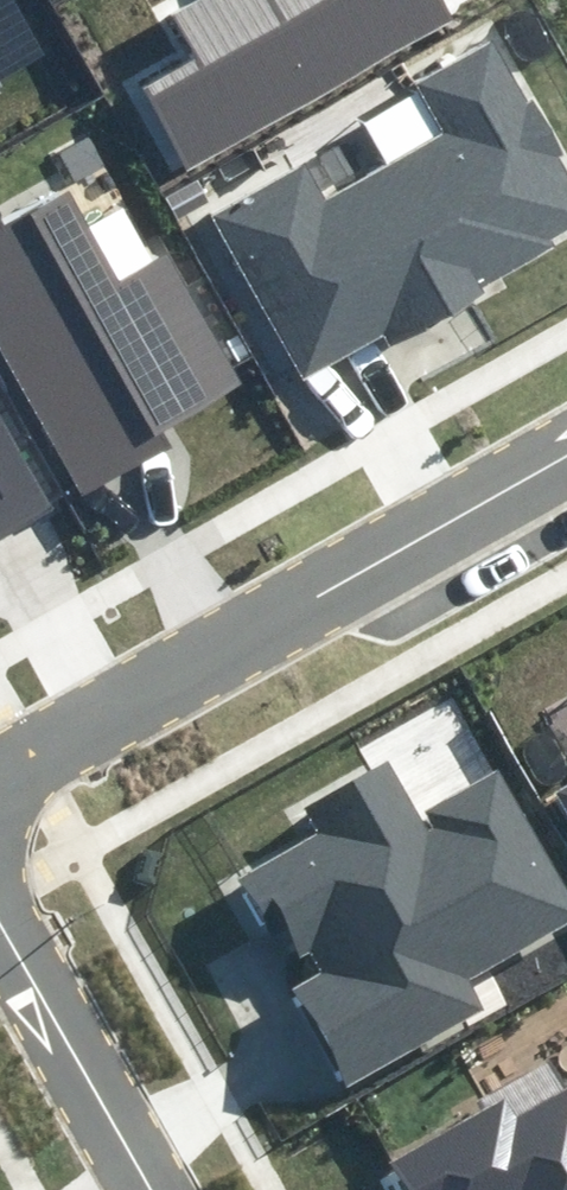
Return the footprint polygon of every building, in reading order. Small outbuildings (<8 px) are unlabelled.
[(174,15),(193,48),(139,79),(192,171),(489,1),(489,0),(200,0),(174,15)] [(497,41),(420,85),(451,138),(325,209),(303,171),(213,222),(303,378),(378,336),(387,352),(566,250),(566,163),(497,41)] [(0,210),(0,361),(78,496),(168,445),(159,429),(239,383),(165,255),(134,272),(74,168),(0,210)] [(0,412),(0,542),(55,511),(0,412)] [(496,772),(419,816),(389,764),(305,811),(317,833),(234,880),(275,951),(296,939),(315,972),(294,984),(348,1079),(482,1003),(469,982),(566,926),(566,896),(496,772)] [(555,787),(566,808),(566,780),(555,787)] [(385,1158),(404,1189),(566,1189),(566,1081),(523,1107),(511,1085),(385,1158)]
